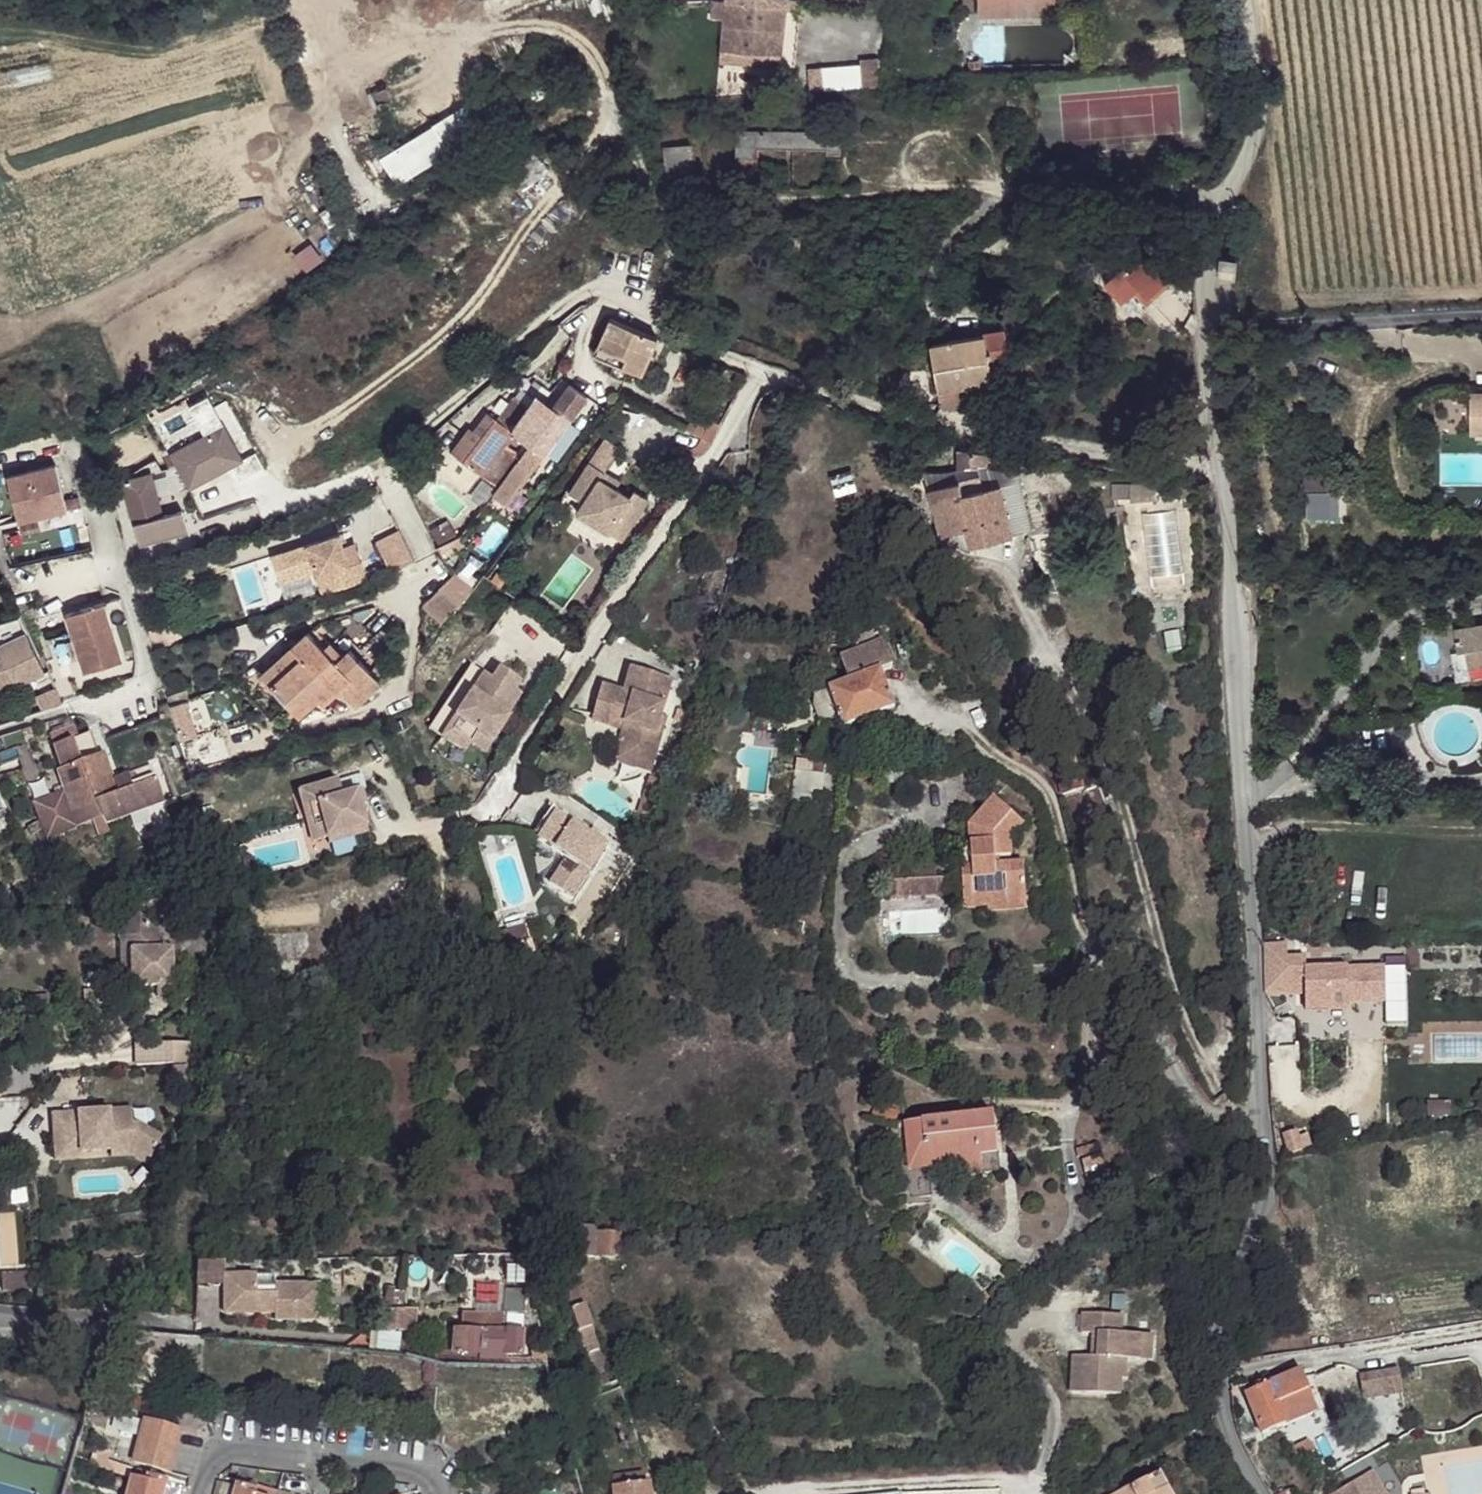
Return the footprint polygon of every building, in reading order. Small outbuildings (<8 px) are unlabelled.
[(725,3),(712,2),(710,17),(723,18),(719,61),(781,66),(787,10),(799,12),(800,1),(791,0),(725,0),(725,3)] [(978,16),(1057,13),(1057,0),(978,0),(978,16)] [(862,87),(880,86),(877,58),(860,60),(862,87)] [(485,136),(470,106),(377,152),(393,182),(485,136)] [(736,131),(736,171),(757,171),(757,148),(826,149),(826,154),(840,154),(840,133),(736,131)] [(663,147),(667,190),(689,188),(687,167),(693,167),(690,144),(663,147)] [(521,192),(548,166),(533,149),(505,175),(521,192)] [(1175,222),(1161,225),(1164,236),(1177,233),(1175,222)] [(1132,291),(1145,306),(1170,283),(1144,255),(1136,263),(1130,258),(1104,281),(1122,301),(1132,291)] [(657,338),(610,318),(594,354),(641,374),(657,338)] [(982,334),(930,344),(941,405),(994,395),(987,356),(1008,352),(1004,329),(982,333),(982,334)] [(513,397),(496,420),(511,431),(534,399),(540,403),(549,392),(534,381),(525,392),(521,389),(514,398),(513,397)] [(557,398),(549,392),(540,403),(534,399),(511,431),(514,434),(530,445),(521,457),(498,489),(492,496),(506,506),(586,396),(568,383),(557,398)] [(1471,394),(1471,430),(1481,430),(1481,394),(1471,394)] [(697,411),(686,430),(709,443),(719,424),(697,411)] [(496,420),(487,413),(468,437),(464,434),(450,452),(498,489),(521,457),(506,445),(514,434),(511,431),(496,420)] [(605,437),(568,492),(583,502),(577,512),(623,542),(649,501),(633,491),(629,498),(614,489),(620,481),(605,471),(620,447),(605,437)] [(955,469),(923,471),(940,535),(965,528),(969,545),(1012,534),(1012,533),(1031,528),(1018,473),(1006,476),(1004,470),(986,468),(988,454),(983,451),(955,449),(955,469)] [(18,522),(81,507),(79,498),(64,501),(56,465),(7,476),(18,522)] [(1322,465),(1304,465),(1304,490),(1322,490),(1322,465)] [(1154,482),(1130,484),(1130,500),(1156,497),(1154,482)] [(1130,484),(1111,485),(1112,497),(1130,496),(1130,484)] [(400,533),(376,544),(389,570),(412,559),(400,533)] [(339,534),(271,555),(279,579),(314,568),(320,588),(365,574),(361,562),(349,566),(339,534)] [(459,538),(451,543),(456,551),(464,546),(459,538)] [(424,605),(441,622),(474,590),(455,574),(424,605)] [(104,602),(65,614),(84,674),(122,663),(104,602)] [(0,622),(0,686),(2,691),(44,671),(19,617),(0,622)] [(1456,629),(1459,651),(1467,650),(1469,667),(1481,665),(1481,625),(1456,629)] [(308,632),(261,676),(297,716),(317,698),(322,704),(338,689),(354,707),(379,683),(349,651),(342,657),(336,663),(324,650),(308,632)] [(849,683),(829,690),(843,728),(895,708),(881,672),(892,668),(882,642),(877,644),(872,633),(860,638),(861,641),(858,642),(861,651),(839,659),(849,683)] [(330,644),(324,650),(336,663),(342,657),(330,644)] [(470,666),(429,729),(465,752),(470,743),(486,753),(509,717),(507,716),(503,713),(508,706),(512,708),(521,694),(515,690),(521,682),(499,668),(492,680),(470,666)] [(624,692),(603,686),(592,722),(610,727),(612,720),(614,713),(627,717),(625,724),(615,760),(651,771),(667,717),(662,716),(672,680),(632,668),(624,692)] [(45,692),(51,707),(62,703),(56,688),(45,692)] [(819,720),(841,721),(829,690),(814,696),(813,706),(819,720)] [(36,696),(42,711),(51,707),(45,692),(36,696)] [(503,713),(507,716),(512,708),(508,706),(503,713)] [(687,711),(678,709),(674,720),(683,723),(687,711)] [(614,713),(612,720),(625,724),(627,717),(614,713)] [(78,736),(74,726),(49,735),(62,771),(58,772),(64,791),(33,803),(40,823),(29,829),(32,834),(42,829),(45,837),(102,817),(81,764),(79,758),(71,739),(78,736)] [(0,738),(0,767),(30,756),(27,748),(28,748),(20,731),(0,738)] [(78,736),(71,739),(79,758),(97,752),(90,732),(78,736)] [(104,755),(81,764),(102,817),(105,823),(163,802),(150,767),(113,780),(104,755)] [(803,770),(797,770),(793,812),(810,814),(812,791),(822,792),(825,762),(815,762),(815,767),(803,766),(803,770)] [(651,778),(639,811),(654,816),(665,782),(651,778)] [(308,827),(322,823),(327,838),(352,830),(354,836),(368,832),(356,791),(341,795),(337,781),(298,792),(308,827)] [(561,792),(571,799),(576,791),(566,785),(561,792)] [(356,791),(360,806),(365,804),(361,790),(356,791)] [(970,844),(960,845),(963,882),(973,881),(974,894),(988,893),(989,898),(1025,895),(1023,863),(998,865),(998,857),(1011,856),(1010,839),(998,828),(1011,814),(993,798),(968,826),(970,844)] [(606,846),(554,811),(537,836),(567,856),(550,882),(572,897),(606,846)] [(1011,814),(998,828),(1010,839),(1023,824),(1011,814)] [(102,817),(94,820),(99,834),(108,831),(105,823),(102,817)] [(322,823),(308,827),(313,842),(327,838),(322,823)] [(352,830),(327,838),(328,843),(354,836),(352,830)] [(891,898),(932,896),(930,865),(889,867),(891,898)] [(935,865),(930,865),(932,896),(943,896),(942,880),(936,880),(935,865)] [(973,881),(963,882),(965,909),(990,907),(990,911),(1026,909),(1025,895),(989,898),(988,893),(974,894),(973,881)] [(130,965),(131,985),(157,985),(172,984),(171,949),(137,916),(116,938),(130,951),(130,965)] [(525,925),(499,932),(503,946),(510,944),(514,960),(533,955),(525,925)] [(1287,944),(1263,945),(1264,993),(1286,994),(1287,944)] [(131,985),(130,965),(114,966),(115,985),(131,985)] [(172,984),(157,985),(158,996),(172,995),(172,984)] [(663,996),(671,998),(675,987),(667,984),(663,996)] [(188,1064),(189,1042),(171,1042),(170,1063),(188,1064)] [(171,1066),(172,1081),(186,1080),(185,1066),(171,1066)] [(41,1088),(33,1098),(39,1098),(44,1091),(41,1088)] [(59,1130),(53,1130),(54,1154),(81,1152),(80,1145),(90,1144),(91,1151),(111,1150),(110,1146),(123,1145),(150,1158),(161,1136),(136,1123),(132,1124),(131,1109),(57,1114),(59,1130)] [(911,1189),(928,1187),(926,1170),(925,1160),(980,1154),(980,1147),(996,1145),(993,1116),(904,1125),(911,1189)] [(1284,1135),(1289,1153),(1302,1149),(1301,1146),(1311,1143),(1308,1134),(1298,1136),(1297,1132),(1284,1135)] [(80,1145),(81,1152),(91,1151),(90,1144),(80,1145)] [(111,1150),(111,1152),(122,1151),(147,1163),(150,1158),(123,1145),(110,1146),(111,1150)] [(925,1160),(926,1170),(998,1163),(996,1145),(980,1147),(980,1154),(925,1160)] [(1098,1145),(1076,1151),(1078,1158),(1082,1157),(1084,1161),(1082,1161),(1088,1185),(1108,1180),(1098,1145)] [(144,1183),(141,1191),(148,1194),(152,1187),(144,1183)] [(571,1249),(571,1256),(593,1257),(593,1255),(618,1256),(619,1238),(611,1237),(612,1233),(594,1232),(594,1227),(573,1226),(571,1249)] [(197,1261),(196,1285),(223,1285),(223,1276),(224,1260),(197,1261)] [(28,1272),(0,1273),(1,1291),(28,1290),(28,1272)] [(223,1276),(223,1285),(223,1312),(256,1312),(256,1306),(274,1306),(274,1312),(274,1319),(317,1319),(317,1285),(275,1285),(275,1276),(223,1276)] [(595,1378),(599,1387),(609,1383),(603,1367),(606,1366),(590,1327),(592,1326),(577,1284),(564,1289),(576,1326),(575,1327),(586,1355),(587,1355),(596,1378),(595,1378)] [(401,1342),(400,1355),(446,1365),(503,1367),(504,1355),(520,1356),(525,1291),(504,1290),(502,1314),(502,1320),(484,1319),(484,1314),(462,1313),(462,1331),(455,1331),(455,1352),(424,1351),(425,1345),(401,1342)] [(403,1292),(387,1292),(387,1309),(402,1309),(403,1292)] [(417,1310),(379,1311),(377,1331),(394,1332),(394,1330),(415,1332),(417,1310)] [(1092,1357),(1073,1356),(1071,1392),(1119,1395),(1120,1379),(1125,1379),(1126,1360),(1140,1361),(1141,1336),(1122,1335),(1123,1316),(1082,1314),(1081,1334),(1093,1334),(1092,1350),(1097,1350),(1097,1357),(1092,1357)] [(1141,1336),(1140,1361),(1150,1361),(1151,1337),(1141,1336)] [(1402,1387),(1399,1369),(1359,1376),(1362,1393),(1402,1387)] [(1301,1371),(1245,1394),(1262,1434),(1318,1412),(1301,1371)] [(118,1418),(114,1434),(136,1439),(140,1424),(118,1418)] [(145,1422),(134,1463),(171,1473),(182,1432),(145,1422)] [(1289,1450),(1294,1460),(1313,1452),(1308,1441),(1289,1450)] [(167,1484),(168,1479),(136,1471),(130,1493),(165,1493),(167,1484)] [(1371,1472),(1333,1493),(1384,1493),(1371,1472)] [(1158,1493),(1167,1489),(1159,1474),(1123,1493),(1158,1493)] [(615,1493),(652,1493),(651,1484),(645,1484),(643,1475),(613,1478),(615,1493)] [(238,1488),(218,1482),(215,1493),(236,1493),(238,1488)] [(277,1493),(239,1482),(238,1488),(236,1493),(277,1493)] [(165,1493),(184,1493),(186,1489),(167,1484),(165,1493)] [(398,1487),(385,1486),(387,1493),(400,1493),(398,1487)]
